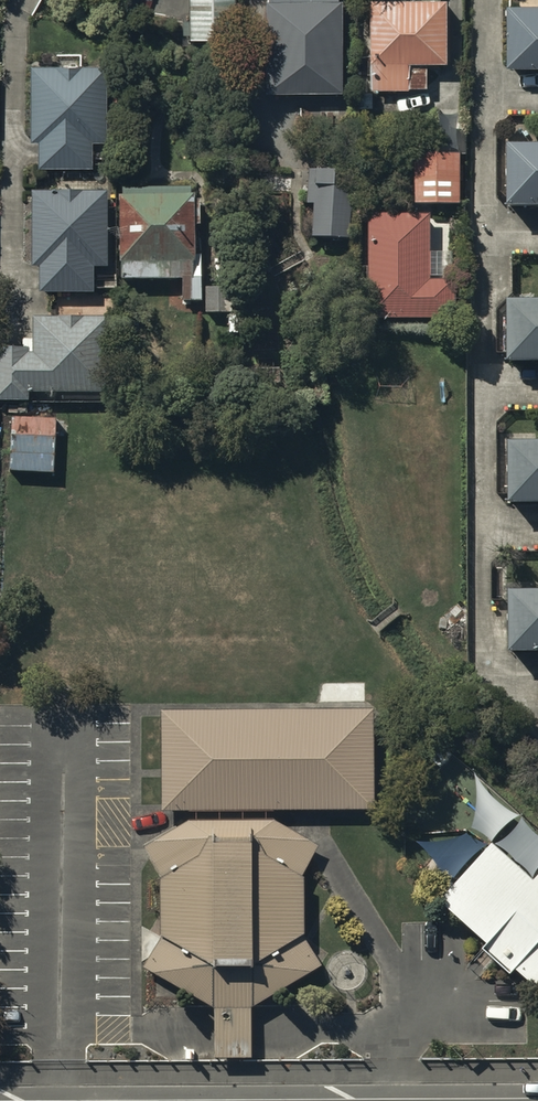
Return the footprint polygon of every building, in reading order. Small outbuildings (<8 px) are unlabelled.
[(236,28),(236,0),(190,0),(190,25),(183,25),(183,38),(189,38),(189,44),(196,44),(236,44),(236,28)] [(268,6),(264,6),(264,98),(341,98),(341,4),(338,4),(338,0),(268,0),(268,6)] [(506,1),(507,63),(537,62),(537,1),(506,1)] [(448,4),(373,4),(373,93),(412,93),(412,68),(448,68),(448,4)] [(57,69),(30,69),(30,146),(38,146),(38,171),(92,171),(92,144),(107,144),(107,70),(83,70),(83,56),(57,56),(57,69)] [(509,144),(510,203),(537,202),(537,144),(509,144)] [(351,145),(318,147),(319,165),(352,163),(351,145)] [(463,209),(463,158),(418,158),(418,209),(463,209)] [(351,245),(353,177),(315,175),(315,179),(308,179),(307,210),(314,210),(312,244),(351,245)] [(57,195),(31,195),(31,271),(38,271),(38,297),(92,297),(93,271),(106,271),(106,196),(81,196),(81,192),(57,192),(57,195)] [(123,202),(119,202),(119,269),(122,269),(122,285),(182,285),(182,305),(201,305),(201,259),(194,259),(194,230),(199,230),(199,206),(192,206),(192,193),(123,193),(123,202)] [(432,220),(369,218),(369,320),(456,323),(457,283),(453,283),(454,258),(431,257),(432,220)] [(224,290),(205,291),(206,315),(229,315),(229,336),(243,336),(242,301),(224,301),(224,290)] [(509,298),(509,360),(537,360),(537,298),(509,298)] [(0,351),(0,404),(28,404),(28,397),(107,397),(107,322),(33,321),(33,340),(23,340),(23,351),(0,351)] [(503,419),(503,501),(537,501),(537,419),(503,419)] [(504,569),(505,633),(537,633),(537,568),(504,569)] [(203,710),(162,711),(162,811),(374,810),(374,709),(203,710)] [(188,820),(143,845),(161,876),(160,877),(160,935),(162,936),(144,966),(214,1008),(251,1008),(321,965),(303,935),(305,933),(305,877),(302,876),(319,844),(275,819),(188,820)] [(537,990),(537,874),(533,879),(491,842),(487,847),(439,900),(487,943),(483,948),(510,974),(515,969),(537,990)] [(251,1008),(214,1008),(215,1057),(252,1057),(251,1008)]
